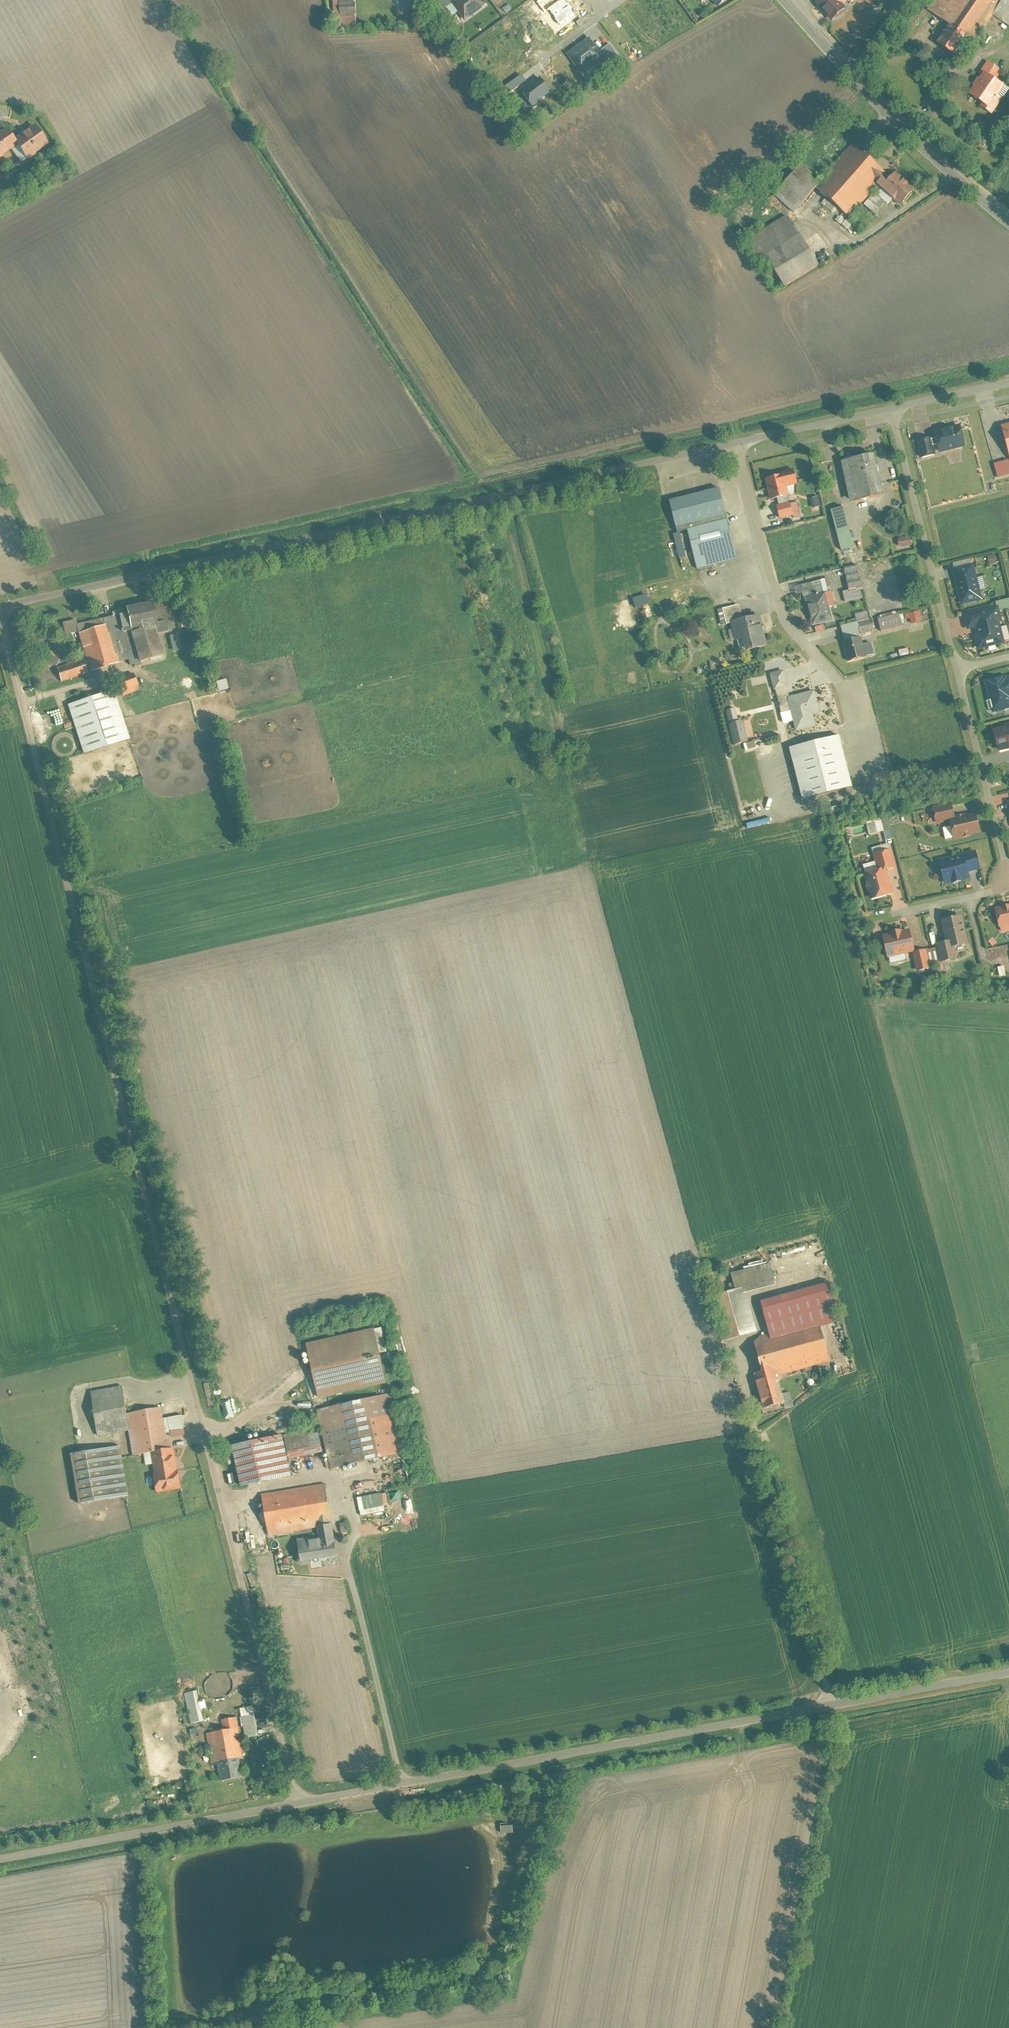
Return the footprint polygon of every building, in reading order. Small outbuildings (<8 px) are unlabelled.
[(339,0),(340,17),(353,15),(355,15),(354,0),(339,0)] [(403,14),(417,4),(414,0),(393,0),(403,14)] [(443,9),(452,3),(456,0),(437,0),(443,9)] [(452,3),(465,21),(487,5),(483,0),(456,0),(452,3)] [(567,0),(563,0),(547,11),(559,27),(577,14),(567,0)] [(814,4),(832,23),(846,9),(843,5),(847,1),(849,3),(852,0),(818,0),(814,4)] [(935,43),(953,56),(966,38),(974,43),(993,16),(1008,27),(1008,0),(933,0),(926,10),(948,26),(935,43)] [(353,15),(340,17),(342,28),(354,26),(353,15)] [(582,73),(602,58),(589,41),(569,55),(582,73)] [(599,53),(602,58),(609,67),(620,60),(610,45),(599,53)] [(967,95),(980,103),(978,107),(991,115),(1008,90),(1008,89),(996,80),(1000,74),(998,72),(999,70),(987,62),(978,74),(980,76),(978,79),(977,78),(971,86),(972,87),(967,95)] [(512,92),(526,82),(522,76),(508,86),(512,92)] [(541,99),(550,92),(541,80),(532,86),(530,84),(521,91),(533,108),(543,101),(541,99)] [(24,157),(46,142),(34,125),(13,140),(21,152),(24,157)] [(0,132),(0,166),(21,152),(13,140),(5,129),(0,132)] [(774,197),(793,213),(815,189),(848,218),(876,187),(899,208),(915,190),(895,171),(889,178),(852,145),(819,181),(802,166),(774,197)] [(787,215),(744,241),(756,262),(765,257),(784,288),(819,267),(787,215)] [(1000,423),(1008,455),(1008,420),(1000,423)] [(930,439),(930,437),(916,440),(921,457),(934,454),(932,446),(936,445),(938,453),(965,445),(959,426),(933,434),(934,438),(930,439)] [(882,495),(871,454),(838,463),(849,503),(882,495)] [(994,464),(998,477),(1008,474),(1008,463),(1008,460),(994,464)] [(770,500),(777,498),(779,506),(777,506),(780,520),(801,514),(797,501),(788,503),(786,496),(788,495),(786,487),(797,484),(794,471),(765,479),(770,500)] [(719,488),(668,501),(676,533),(687,530),(727,520),(719,488)] [(853,548),(843,508),(830,511),(841,551),(853,548)] [(737,559),(727,520),(687,530),(697,569),(737,559)] [(911,536),(897,539),(899,548),(912,545),(911,536)] [(995,555),(988,557),(990,564),(996,562),(995,555)] [(982,597),(973,563),(951,568),(960,603),(982,597)] [(858,564),(842,567),(847,587),(862,583),(858,564)] [(824,579),(802,584),(805,597),(827,591),(824,579)] [(827,591),(805,597),(812,626),(834,621),(831,607),(836,606),(832,590),(827,591)] [(997,606),(966,614),(970,629),(974,628),(979,650),(1004,644),(998,621),(1002,620),(999,610),(1008,608),(1008,599),(996,603),(997,606)] [(127,629),(134,628),(135,631),(128,633),(137,662),(161,654),(151,625),(144,628),(143,626),(153,624),(149,603),(123,608),(127,629)] [(722,626),(732,624),(740,654),(769,646),(761,615),(742,620),(739,605),(718,610),(722,626)] [(920,610),(906,614),(907,619),(910,618),(912,624),(923,621),(920,610)] [(901,614),(879,618),(882,631),(904,626),(901,614)] [(874,619),(858,623),(861,633),(876,630),(874,619)] [(856,622),(844,625),(846,636),(858,634),(856,622)] [(105,626),(78,634),(91,672),(118,664),(105,626)] [(861,637),(843,641),(848,662),(866,658),(861,637)] [(57,669),(61,682),(86,674),(82,661),(57,669)] [(787,684),(783,671),(770,675),(773,687),(787,684)] [(996,713),(1008,710),(1008,676),(1008,673),(987,679),(992,699),(988,700),(991,709),(994,708),(996,713)] [(139,688),(134,674),(117,680),(122,694),(139,688)] [(225,679),(215,682),(218,692),(228,689),(225,679)] [(115,689),(70,704),(85,753),(131,738),(115,689)] [(817,690),(790,697),(799,731),(819,725),(816,715),(823,713),(817,690)] [(738,708),(729,711),(738,746),(751,742),(746,720),(741,721),(738,708)] [(996,730),(1001,752),(1008,750),(1008,726),(996,730)] [(855,786),(842,735),(794,747),(807,799),(855,786)] [(749,743),(750,749),(759,747),(757,741),(749,743)] [(983,831),(978,812),(957,816),(955,804),(936,808),(939,824),(953,821),(954,825),(945,827),(948,840),(957,838),(957,839),(971,836),(971,834),(983,831)] [(866,865),(868,873),(866,873),(874,900),(895,894),(888,870),(898,867),(891,843),(874,848),(878,861),(866,865)] [(979,852),(966,855),(966,853),(940,859),(947,885),(973,878),(971,873),(984,870),(979,852)] [(1002,927),(1008,926),(1008,906),(998,909),(1002,927)] [(960,958),(958,947),(972,944),(965,916),(944,921),(949,942),(939,944),(943,962),(960,958)] [(912,929),(885,935),(890,957),(917,951),(912,929)] [(929,949),(915,953),(920,972),(934,968),(933,966),(943,963),(939,948),(929,950),(929,949)] [(734,1275),(738,1290),(716,1297),(729,1340),(760,1331),(748,1293),(779,1285),(773,1264),(734,1275)] [(787,1404),(780,1377),(833,1361),(816,1303),(767,1317),(772,1334),(757,1338),(766,1370),(756,1373),(766,1410),(787,1404)] [(375,1328),(308,1344),(321,1399),(388,1384),(375,1328)] [(162,1371),(162,1363),(137,1363),(137,1372),(162,1371)] [(100,1436),(131,1431),(136,1456),(151,1453),(158,1493),(183,1488),(176,1448),(170,1449),(167,1433),(186,1430),(184,1415),(165,1419),(163,1408),(129,1413),(125,1387),(93,1392),(100,1436)] [(391,1394),(320,1410),(333,1469),(404,1452),(391,1394)] [(263,1414),(268,1438),(233,1446),(242,1487),(293,1477),(289,1460),(325,1453),(320,1432),(310,1434),(309,1430),(278,1436),(272,1412),(263,1414)] [(253,1423),(255,1430),(265,1427),(262,1420),(253,1423)] [(122,1446),(75,1453),(84,1504),(131,1496),(122,1446)] [(324,1559),(339,1557),(327,1484),(264,1494),(271,1536),(319,1528),(321,1536),(299,1540),(303,1563),(324,1559)] [(382,1492),(358,1498),(363,1517),(387,1510),(382,1492)] [(206,1721),(199,1691),(187,1694),(193,1724),(206,1721)] [(261,1736),(255,1706),(242,1709),(248,1738),(261,1736)] [(214,1763),(218,1762),(222,1782),(245,1777),(241,1757),(246,1756),(239,1718),(223,1721),(224,1730),(208,1734),(214,1763)] [(166,1803),(182,1801),(181,1794),(165,1796),(166,1803)] [(501,1824),(502,1833),(514,1833),(513,1826),(507,1826),(507,1823),(501,1824)]
